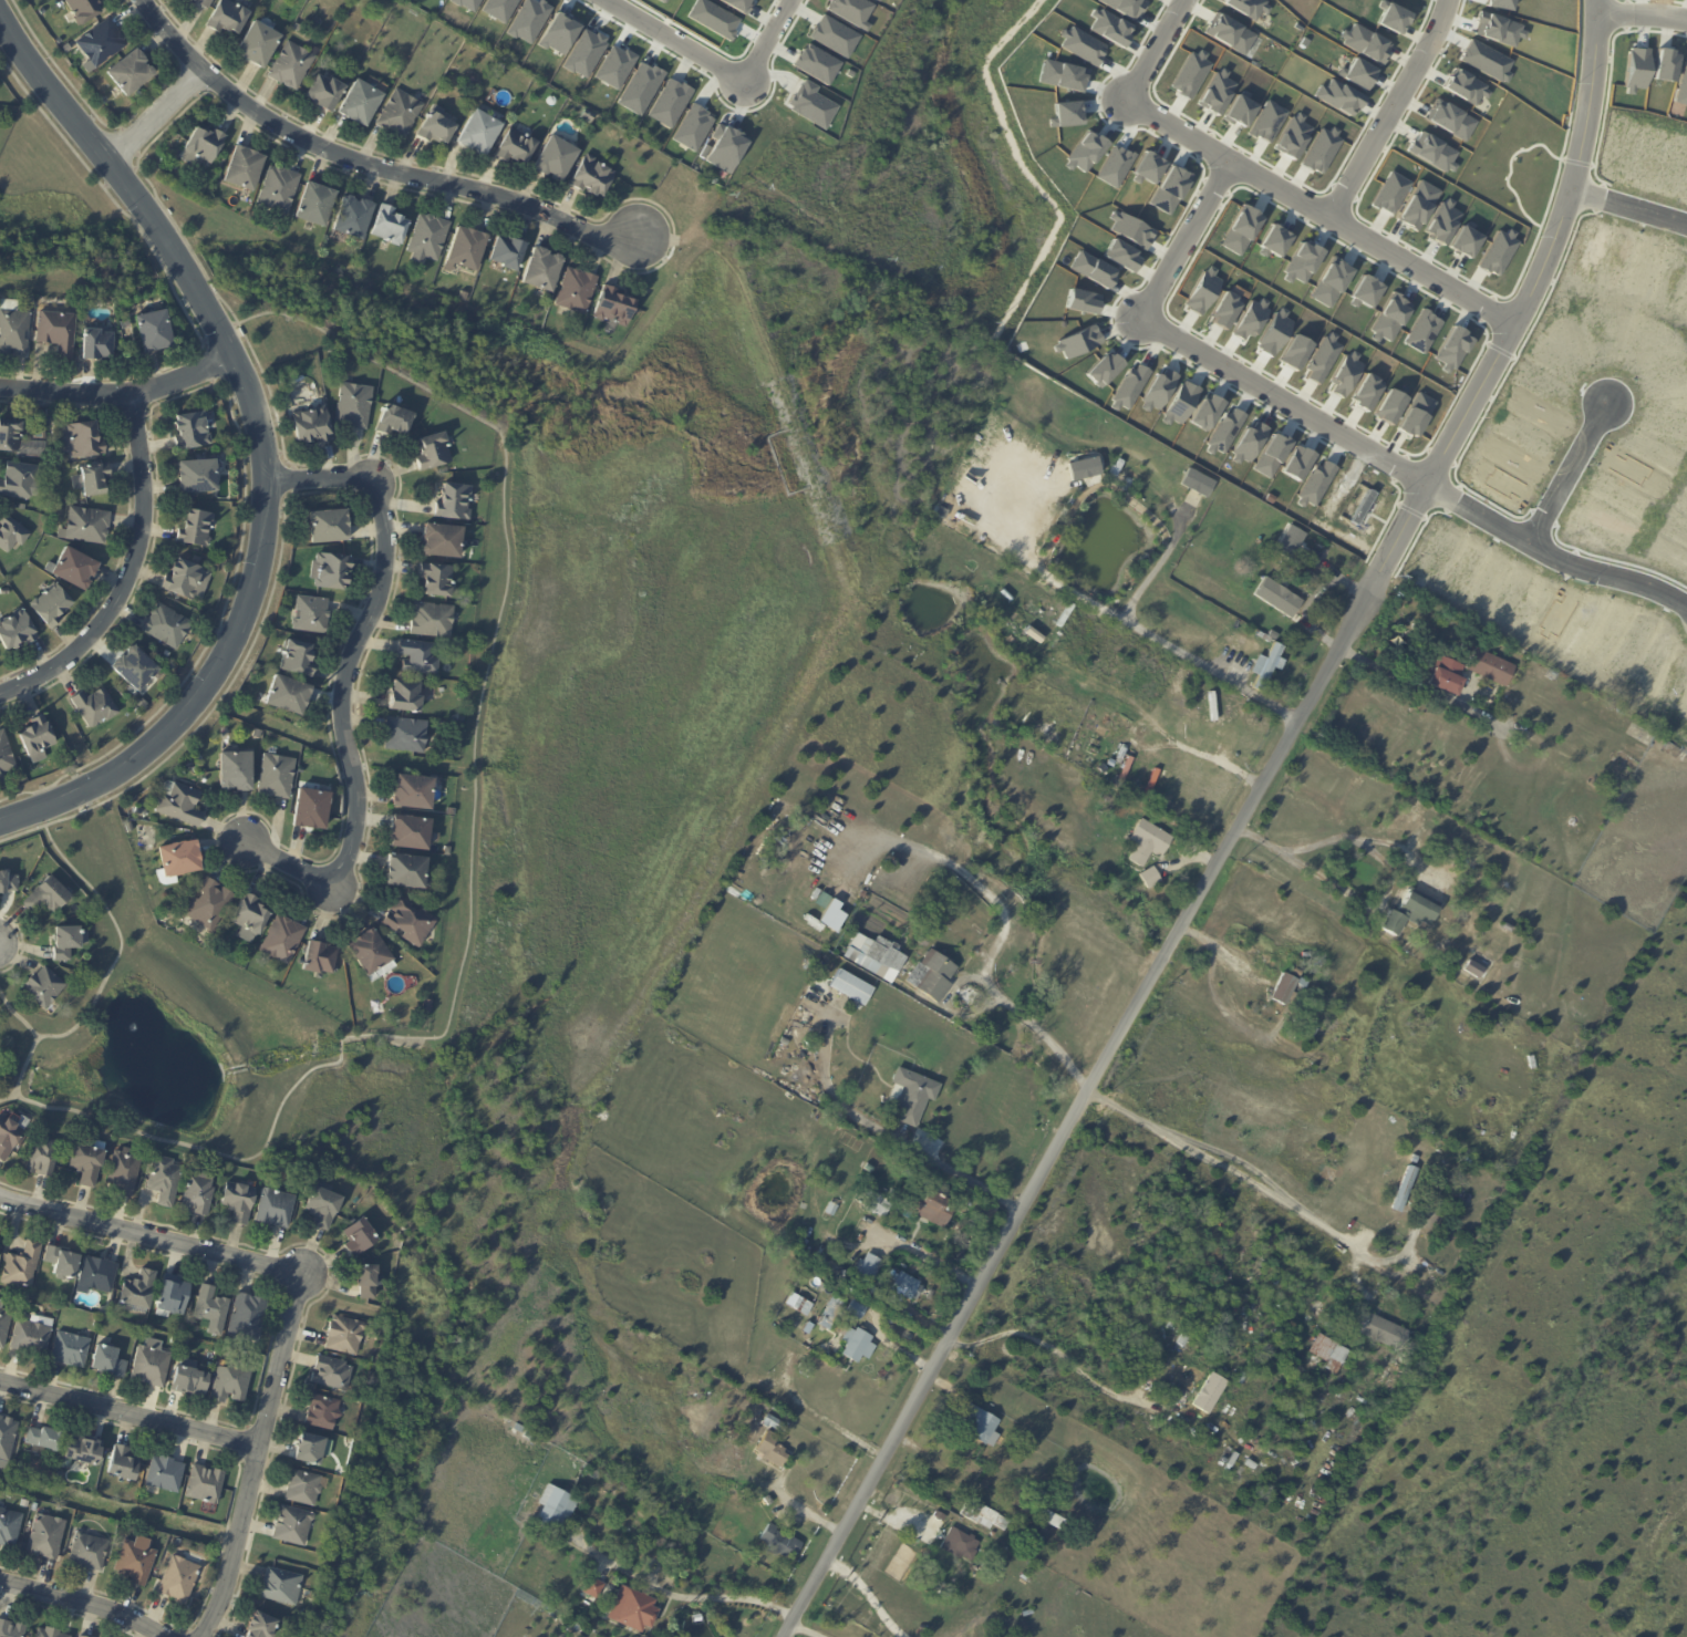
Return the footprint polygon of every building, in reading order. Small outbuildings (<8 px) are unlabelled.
[(75,18),(65,0),(94,0),(95,2),(99,1),(101,6),(99,8),(103,15),(80,30),(73,20),(75,18)] [(197,2),(195,0),(215,0),(209,10),(196,2),(197,2)] [(207,27),(222,0),(225,0),(235,6),(242,10),(244,9),(252,14),(239,35),(232,32),(231,34),(225,30),(226,28),(224,27),(220,33),(207,27)] [(472,12),(450,0),(479,0),(472,12)] [(479,10),(485,0),(517,0),(503,23),(479,10)] [(537,2),(538,0),(540,0),(550,7),(529,46),(505,32),(524,0),(532,0),(537,2)] [(686,15),(695,0),(705,0),(738,19),(732,31),(734,32),(728,41),(686,15)] [(744,15),(718,0),(752,0),(744,15)] [(824,9),(829,0),(866,0),(873,4),(865,21),(869,23),(865,32),(824,9)] [(1132,19),(1096,0),(1143,0),(1132,19)] [(1223,4),(1226,0),(1268,0),(1273,3),(1260,25),(1223,4)] [(1384,0),(1411,15),(1399,38),(1373,22),(1384,0)] [(1487,9),(1487,0),(1517,0),(1515,12),(1487,9)] [(1098,7),(1134,27),(1121,49),(1086,29),(1098,7)] [(44,9),(49,17),(43,20),(39,11),(44,8),(44,9)] [(555,10),(578,24),(560,55),(546,45),(544,49),(536,43),(555,10)] [(1204,33),(1243,55),(1255,34),(1218,12),(1204,33)] [(822,13),(860,34),(847,60),(808,38),(822,13)] [(1487,13),(1522,22),(1515,48),(1480,38),(1487,13)] [(111,20),(120,32),(118,32),(120,34),(121,33),(126,41),(125,42),(128,46),(90,75),(84,68),(92,62),(77,43),(110,20),(111,20)] [(261,69),(237,54),(256,21),(284,38),(265,71),(261,69)] [(1349,21),(1390,43),(1378,65),(1337,43),(1349,21)] [(301,27),(303,28),(299,33),(294,30),(298,24),(301,27)] [(1070,25),(1105,45),(1094,65),(1059,45),(1070,25)] [(583,28),(593,34),(596,31),(606,37),(603,41),(607,43),(584,79),(561,64),(583,28)] [(1471,39),(1513,59),(1502,83),(1459,62),(1471,39)] [(304,50),(311,53),(313,48),(321,51),(317,58),(319,59),(311,72),(310,71),(308,75),(309,75),(299,93),(292,89),(291,90),(287,87),(287,86),(284,84),(283,86),(269,77),(290,42),(304,50)] [(808,43),(841,62),(827,86),(791,64),(801,48),(805,50),(808,43)] [(611,44),(622,51),(623,49),(635,55),(617,90),(593,76),(611,44)] [(1629,48),(1649,50),(1646,92),(1626,90),(1629,48)] [(1191,49),(1213,62),(1191,99),(1170,86),(1191,49)] [(137,50),(139,53),(141,52),(145,58),(144,59),(147,62),(144,64),(146,68),(147,66),(148,68),(152,69),(154,71),(154,74),(155,75),(127,99),(107,73),(137,50)] [(1658,50),(1679,52),(1676,83),(1655,81),(1658,50)] [(1685,53),(1686,54),(1686,104),(1675,102),(1685,53)] [(1348,54),(1377,71),(1365,92),(1336,75),(1348,54)] [(1043,59),(1087,64),(1084,90),(1039,84),(1043,59)] [(639,61),(650,68),(651,65),(664,72),(639,116),(615,103),(639,61)] [(1456,68),(1490,86),(1477,112),(1442,93),(1456,68)] [(848,69),(855,73),(851,77),(845,73),(848,69)] [(1217,70),(1238,82),(1220,115),(1198,103),(1217,70)] [(330,113),(319,107),(319,108),(311,104),(312,101),(306,97),(319,75),(331,82),(333,79),(349,87),(333,115),(330,113)] [(1324,75),(1365,99),(1354,120),(1312,95),(1324,75)] [(646,115),(667,77),(679,84),(681,82),(692,90),(670,129),(646,115)] [(804,79),(818,86),(815,92),(838,105),(824,129),(790,110),(791,106),(787,103),(798,86),(799,87),(804,79)] [(373,89),(385,95),(366,128),(359,124),(359,125),(351,121),(351,120),(346,117),(346,118),(339,113),(358,80),(373,89)] [(415,99),(426,105),(406,139),(402,137),(400,137),(394,135),(394,132),(392,132),(392,133),(377,124),(399,89),(415,99)] [(1239,92),(1260,104),(1246,128),(1225,117),(1239,92)] [(1269,99),(1290,110),(1271,144),(1250,133),(1269,99)] [(1437,99),(1478,121),(1466,144),(1425,121),(1437,99)] [(1058,101),(1081,101),(1081,126),(1058,126),(1058,101)] [(692,102),(707,112),(706,115),(713,120),(694,153),(671,138),(692,102)] [(500,125),(504,127),(486,157),(484,156),(483,158),(468,149),(467,151),(460,147),(462,145),(457,143),(476,111),(491,120),(490,122),(493,123),(494,121),(500,125)] [(584,111),(594,116),(590,124),(580,118),(584,111)] [(455,125),(458,127),(447,145),(445,144),(444,147),(431,139),(428,143),(416,135),(421,128),(422,128),(432,112),(455,125)] [(1293,114),(1315,126),(1296,159),(1274,147),(1293,114)] [(217,128),(226,134),(222,141),(224,142),(211,163),(201,157),(196,167),(180,158),(187,147),(185,146),(199,123),(211,129),(213,126),(217,128)] [(724,125),(737,133),(736,135),(746,141),(727,174),(702,160),(724,125)] [(1323,126),(1344,138),(1323,175),(1301,163),(1323,126)] [(1087,127),(1107,141),(1087,173),(1066,159),(1087,127)] [(1420,128),(1459,149),(1447,174),(1407,153),(1420,128)] [(531,141),(534,142),(535,141),(544,145),(531,167),(524,163),(522,166),(517,162),(518,160),(515,158),(510,165),(497,157),(514,129),(526,136),(526,137),(531,141)] [(578,153),(582,155),(563,188),(553,182),(555,178),(551,177),(550,179),(535,170),(553,138),(578,153)] [(1112,144),(1135,156),(1117,189),(1095,178),(1112,144)] [(237,146),(257,153),(257,154),(266,157),(255,191),(224,182),(236,146),(237,146)] [(1146,148),(1168,160),(1153,186),(1132,175),(1146,148)] [(601,166),(618,176),(604,199),(599,196),(597,199),(590,195),(592,191),(586,188),(583,194),(569,185),(587,155),(596,159),(593,162),(601,166)] [(1171,164),(1192,176),(1170,215),(1149,203),(1171,164)] [(289,170),(303,175),(290,215),(259,205),(263,189),(266,190),(267,185),(266,184),(271,166),(277,167),(277,166),(287,168),(287,170),(288,170),(289,170)] [(1391,169),(1414,180),(1395,216),(1373,204),(1391,169)] [(1418,178),(1440,190),(1419,230),(1396,219),(1418,178)] [(310,182),(339,193),(327,228),(297,217),(309,182),(310,182)] [(360,203),(362,203),(363,199),(366,200),(374,203),(374,205),(377,206),(365,241),(335,230),(346,197),(349,198),(351,196),(355,197),(358,201),(360,203)] [(1442,198),(1465,209),(1446,246),(1424,235),(1442,198)] [(384,204),(397,208),(395,214),(397,215),(399,213),(408,216),(407,219),(413,220),(405,245),(403,244),(402,247),(393,244),(393,241),(373,235),(383,203),(384,204)] [(1241,207),(1263,220),(1241,258),(1219,245),(1241,207)] [(1118,210),(1155,230),(1145,249),(1108,229),(1118,210)] [(434,218),(435,219),(436,219),(436,218),(452,222),(439,262),(427,259),(425,266),(412,261),(414,253),(407,251),(412,238),(414,238),(415,234),(414,234),(420,214),(427,216),(429,216),(434,217),(434,218)] [(1271,221),(1292,234),(1277,258),(1256,247),(1271,221)] [(1463,222),(1486,236),(1471,261),(1449,249),(1463,222)] [(1500,225),(1523,237),(1501,278),(1478,266),(1500,225)] [(281,226),(287,228),(284,236),(278,232),(281,226)] [(473,229),(490,236),(477,272),(458,266),(455,276),(442,271),(458,226),(467,229),(468,227),(473,229)] [(511,238),(526,244),(517,272),(501,268),(503,265),(487,260),(496,236),(510,240),(511,238)] [(1112,238),(1141,253),(1130,273),(1103,257),(1112,238)] [(1301,241),(1321,251),(1304,283),(1283,272),(1301,241)] [(536,247),(539,248),(539,247),(547,250),(551,252),(550,256),(552,257),(553,256),(555,256),(557,255),(561,256),(563,259),(565,259),(553,293),(522,283),(535,247),(536,247)] [(1079,250),(1112,268),(1101,287),(1069,269),(1079,250)] [(1331,258),(1353,270),(1332,309),(1310,296),(1331,258)] [(587,271),(601,277),(587,315),(556,304),(560,291),(562,291),(563,287),(562,286),(569,267),(576,269),(577,268),(581,270),(582,271),(584,272),(584,271),(587,271)] [(1202,272),(1221,282),(1203,317),(1183,307),(1202,272)] [(1363,274),(1384,287),(1370,310),(1349,298),(1363,274)] [(608,281),(627,289),(624,293),(639,299),(628,328),(619,324),(619,322),(604,317),(603,320),(594,317),(596,315),(593,314),(597,305),(599,300),(607,281),(608,281)] [(1068,289),(1100,291),(1098,312),(1067,311),(1068,289)] [(470,293),(467,301),(460,299),(464,291),(470,293)] [(1224,291),(1244,302),(1229,331),(1209,321),(1224,291)] [(1390,298),(1411,309),(1393,343),(1372,331),(1390,298)] [(11,354),(0,353),(0,338),(1,339),(2,328),(0,328),(0,310),(1,310),(1,300),(19,301),(19,309),(18,311),(31,312),(28,355),(14,354),(15,349),(11,349),(11,354)] [(1250,301),(1270,312),(1252,344),(1233,334),(1250,301)] [(1422,308),(1445,320),(1425,354),(1404,343),(1422,308)] [(1276,309),(1295,319),(1274,355),(1255,345),(1276,309)] [(162,350),(146,353),(138,317),(168,310),(176,346),(162,350)] [(73,361),(58,360),(59,344),(38,343),(40,312),(76,315),(73,361)] [(1058,340),(1093,323),(1103,343),(1068,360),(1058,340)] [(1453,323),(1476,335),(1456,372),(1434,360),(1453,323)] [(86,329),(101,329),(101,333),(113,333),(112,359),(102,358),(102,360),(84,359),(85,329),(86,329)] [(1295,332),(1314,343),(1298,370),(1281,360),(1295,332)] [(1325,334),(1345,345),(1322,384),(1303,373),(1325,334)] [(1106,346),(1122,361),(1100,387),(1084,373),(1106,346)] [(1346,351),(1366,362),(1349,393),(1329,382),(1346,351)] [(1131,362),(1150,373),(1129,411),(1110,401),(1131,362)] [(1159,366),(1178,377),(1159,412),(1140,402),(1159,366)] [(1367,372),(1386,382),(1370,411),(1352,401),(1367,372)] [(1182,380),(1201,391),(1182,424),(1163,413),(1182,380)] [(344,383),(376,387),(370,431),(354,428),(354,425),(352,424),(350,426),(345,425),(344,424),(338,423),(341,403),(342,403),(343,397),(341,397),(343,382),(344,383)] [(1388,387),(1407,397),(1393,425),(1374,414),(1388,387)] [(1418,391),(1437,401),(1415,439),(1396,429),(1418,391)] [(1205,392),(1225,404),(1208,433),(1189,422),(1205,392)] [(393,405),(415,414),(407,435),(392,429),(392,428),(391,428),(389,436),(374,431),(381,411),(382,408),(384,410),(386,403),(393,405)] [(330,442),(317,445),(315,438),(313,438),(314,443),(307,444),(306,439),(299,441),(292,413),(301,411),(301,413),(318,410),(318,407),(325,405),(332,434),(330,435),(332,441),(330,442)] [(1229,405),(1246,416),(1224,454),(1207,444),(1229,405)] [(205,413),(209,433),(207,433),(207,435),(210,434),(213,445),(185,450),(185,448),(178,450),(175,436),(183,435),(182,431),(178,431),(177,423),(180,422),(179,416),(205,411),(205,413)] [(45,413),(48,438),(35,439),(35,433),(40,433),(39,413),(45,413)] [(22,453),(0,450),(0,426),(0,419),(24,422),(23,431),(21,431),(20,441),(23,441),(22,453)] [(1252,419),(1270,431),(1248,466),(1230,455),(1252,419)] [(99,429),(101,443),(105,442),(107,455),(75,459),(74,458),(73,458),(72,452),(66,453),(63,434),(69,433),(69,426),(97,421),(99,429)] [(448,438),(449,442),(446,442),(453,463),(421,473),(417,457),(424,456),(421,448),(424,447),(422,439),(447,432),(448,438)] [(1273,432),(1293,444),(1271,479),(1252,467),(1273,432)] [(1296,444),(1316,455),(1300,483),(1280,470),(1296,444)] [(1068,454),(1097,448),(1103,474),(1074,480),(1068,454)] [(1319,456),(1338,467),(1316,506),(1297,495),(1319,456)] [(219,476),(220,491),(184,494),(182,463),(218,459),(219,476)] [(32,500),(0,495),(0,479),(7,480),(9,463),(40,467),(38,484),(40,484),(39,496),(33,495),(32,500)] [(111,476),(111,480),(106,481),(107,495),(85,498),(82,468),(108,465),(111,476)] [(1210,478),(1211,475),(1222,479),(1221,484),(1217,481),(1213,489),(1202,485),(1200,488),(1193,485),(1196,480),(1184,476),(1188,468),(1210,478)] [(468,496),(468,511),(469,511),(468,520),(433,518),(434,503),(443,504),(443,499),(441,498),(441,491),(444,491),(444,484),(469,486),(468,496)] [(112,514),(110,528),(108,528),(107,530),(110,532),(108,537),(106,539),(105,545),(60,538),(62,524),(70,525),(72,507),(112,514)] [(214,521),(213,524),(210,524),(208,539),(210,539),(208,547),(207,547),(207,548),(177,542),(179,528),(187,529),(190,510),(215,514),(214,521)] [(352,527),(352,528),(351,528),(351,533),(352,533),(353,541),(313,545),(311,512),(350,510),(351,519),(352,519),(352,527)] [(9,555),(0,548),(0,530),(2,526),(0,524),(0,520),(4,515),(32,535),(23,547),(21,546),(18,543),(9,555)] [(1297,548),(1288,560),(1270,548),(1286,522),(1305,535),(1297,548)] [(462,551),(460,559),(425,556),(425,553),(424,552),(424,547),(426,546),(426,540),(425,540),(425,535),(423,535),(424,529),(426,529),(426,524),(464,528),(462,551)] [(99,566),(93,576),(90,574),(87,579),(91,581),(86,590),(44,568),(48,561),(56,566),(68,545),(100,562),(99,566)] [(351,557),(351,559),(356,560),(355,570),(350,569),(349,577),(353,577),(353,586),(349,584),(349,590),(317,588),(318,580),(312,579),(314,561),(318,561),(319,553),(351,557)] [(211,576),(201,601),(197,600),(196,602),(162,589),(167,576),(174,578),(176,572),(173,571),(176,563),(178,564),(180,559),(193,563),(195,557),(201,559),(198,566),(205,569),(204,572),(211,576)] [(420,576),(421,563),(454,567),(452,588),(454,588),(453,598),(428,595),(429,589),(426,589),(427,579),(420,578),(420,576)] [(1262,578),(1301,601),(1290,619),(1250,595),(1261,577),(1262,578)] [(68,611),(60,618),(62,621),(52,630),(48,625),(48,624),(31,604),(37,600),(38,601),(50,590),(49,588),(55,582),(75,604),(68,611)] [(330,600),(329,612),(332,613),(332,619),(330,619),(329,626),(331,626),(330,634),(296,630),(293,625),(293,621),(296,620),(297,620),(300,595),(330,600)] [(456,614),(453,640),(412,635),(414,620),(415,620),(415,617),(414,617),(415,609),(416,609),(417,602),(437,604),(437,605),(442,607),(442,605),(456,607),(456,614)] [(193,623),(176,651),(142,631),(149,618),(151,619),(153,617),(152,613),(154,610),(156,609),(159,603),(193,623)] [(8,651),(0,639),(0,622),(1,623),(13,614),(12,613),(21,608),(38,634),(35,635),(38,639),(37,639),(25,646),(23,643),(20,645),(22,647),(15,651),(13,647),(8,651)] [(1134,609),(1142,613),(1137,623),(1127,618),(1132,608),(1134,609)] [(317,665),(313,678),(284,671),(281,667),(286,650),(283,649),(286,640),(314,646),(313,652),(317,652),(314,663),(317,664),(317,665)] [(402,640),(436,644),(435,652),(443,653),(439,676),(404,672),(405,661),(412,662),(412,657),(399,656),(401,640),(402,640)] [(1282,647),(1261,692),(1251,687),(1256,676),(1251,673),(1254,667),(1260,670),(1272,643),(1282,647)] [(1503,688),(1465,671),(1474,649),(1514,667),(1504,688),(1503,688)] [(144,696),(143,697),(117,671),(120,669),(120,667),(124,663),(125,663),(127,661),(130,663),(133,660),(132,659),(133,657),(133,654),(136,652),(139,651),(141,651),(165,674),(163,676),(166,680),(162,684),(158,681),(144,696)] [(1461,667),(1462,667),(1458,678),(1461,681),(1452,698),(1424,684),(1437,655),(1461,667)] [(180,674),(176,681),(170,677),(175,671),(180,674)] [(312,688),(306,708),(304,708),(301,717),(266,704),(276,674),(313,687),(312,688)] [(424,685),(423,694),(424,694),(424,698),(427,698),(425,714),(394,711),(397,681),(424,684),(424,685)] [(106,722),(104,719),(97,724),(99,725),(91,729),(71,700),(84,692),(87,698),(104,688),(120,713),(106,722)] [(1190,695),(1192,722),(1215,720),(1212,693),(1190,695)] [(146,702),(148,705),(143,711),(138,705),(144,700),(146,702)] [(1612,713),(1621,715),(1619,722),(1610,718),(1612,713)] [(20,736),(27,733),(25,732),(34,727),(34,729),(37,728),(34,722),(43,717),(46,724),(48,724),(58,745),(42,752),(45,759),(32,765),(20,736)] [(428,736),(427,755),(387,750),(389,744),(386,744),(387,735),(390,735),(390,734),(387,733),(389,717),(431,722),(428,736)] [(253,737),(256,729),(262,732),(260,739),(253,737)] [(10,780),(0,784),(0,732),(6,731),(19,770),(8,774),(10,780)] [(1681,752),(1686,756),(1684,760),(1677,756),(1681,752)] [(253,755),(253,790),(248,790),(248,791),(241,791),(241,790),(237,790),(237,787),(234,787),(234,788),(230,788),(229,790),(225,790),(224,788),(220,788),(220,753),(253,753),(253,755)] [(299,760),(292,799),(275,796),(272,798),(268,797),(266,795),(259,794),(262,775),(265,775),(266,769),(263,769),(266,754),(299,760)] [(439,780),(435,812),(393,807),(394,799),(396,800),(399,785),(400,785),(402,776),(439,780)] [(194,790),(203,794),(196,811),(206,815),(201,829),(157,812),(164,795),(172,797),(177,784),(194,790)] [(320,792),(332,795),(327,831),(317,830),(317,831),(308,830),(308,829),(294,827),(300,790),(320,792)] [(431,833),(428,851),(391,847),(394,815),(432,819),(431,833)] [(1170,839),(1159,856),(1156,853),(1155,856),(1148,852),(1138,869),(1125,861),(1134,847),(1125,841),(1138,819),(1170,839)] [(130,821),(133,831),(127,833),(124,823),(130,821)] [(198,842),(203,863),(201,863),(203,871),(166,879),(161,848),(198,841),(198,842)] [(427,877),(426,890),(387,885),(391,853),(429,859),(427,877)] [(1159,877),(1161,881),(1146,891),(1137,876),(1152,867),(1159,877)] [(7,892),(0,892),(0,870),(6,871),(8,872),(7,877),(18,877),(17,892),(7,891),(7,892)] [(73,894),(55,912),(51,909),(50,910),(43,904),(34,914),(23,903),(52,873),(73,894)] [(209,879),(218,885),(216,889),(219,891),(221,887),(236,897),(228,908),(225,905),(219,914),(222,918),(213,933),(184,913),(194,898),(199,901),(205,893),(199,890),(207,878),(209,879)] [(1417,890),(1440,902),(1429,924),(1420,920),(1418,924),(1405,918),(1395,936),(1378,928),(1387,910),(1399,915),(1401,910),(1397,908),(1408,885),(1417,890)] [(248,894),(261,901),(259,904),(266,908),(265,911),(273,915),(262,937),(256,934),(251,943),(239,937),(244,929),(234,923),(248,894)] [(436,926),(420,950),(382,925),(390,913),(392,915),(393,913),(391,911),(401,895),(439,922),(436,926)] [(291,921),(293,922),(293,923),(296,924),(296,923),(309,930),(290,967),(259,951),(278,916),(284,920),(286,918),(291,921)] [(1502,923),(1512,928),(1509,934),(1499,929),(1502,923)] [(54,959),(54,947),(56,947),(56,941),(54,941),(54,935),(56,935),(56,928),(82,926),(82,933),(89,933),(89,944),(82,944),(82,947),(71,947),(71,962),(54,962),(54,959)] [(394,961),(369,978),(348,946),(355,942),(354,941),(373,929),(394,961)] [(905,957),(890,984),(842,956),(856,933),(872,943),(876,935),(890,943),(890,942),(898,946),(894,952),(905,957)] [(914,944),(919,937),(925,941),(921,949),(914,944)] [(310,943),(330,946),(330,949),(338,950),(333,975),(321,973),(320,976),(303,972),(310,943)] [(949,977),(944,983),(948,985),(935,1006),(901,984),(914,963),(917,964),(927,950),(954,967),(949,977)] [(1476,978),(1481,968),(1466,960),(1461,970),(1476,978)] [(805,962),(810,965),(807,971),(801,967),(805,962)] [(54,1001),(45,1011),(23,992),(28,986),(25,985),(35,973),(38,975),(44,966),(66,985),(54,1001)] [(1291,968),(1300,973),(1297,978),(1288,973),(1291,968)] [(859,1006),(828,988),(838,971),(872,991),(862,1008),(859,1006)] [(1296,981),(1297,981),(1285,1007),(1270,999),(1283,974),(1296,981)] [(434,1001),(432,1014),(423,1013),(424,999),(434,1001)] [(938,1084),(930,1101),(924,1098),(912,1128),(893,1120),(899,1107),(893,1105),(907,1071),(938,1084)] [(7,1162),(0,1159),(0,1119),(7,1122),(10,1118),(19,1122),(23,1116),(31,1120),(7,1162)] [(59,1151),(54,1177),(38,1174),(39,1169),(35,1169),(35,1173),(27,1172),(32,1138),(58,1142),(55,1150),(59,1151)] [(97,1140),(106,1142),(104,1149),(107,1149),(103,1165),(101,1164),(95,1188),(81,1184),(84,1171),(79,1170),(79,1168),(71,1167),(72,1159),(73,1159),(77,1142),(95,1147),(97,1140)] [(143,1157),(133,1198),(120,1194),(121,1189),(114,1188),(115,1182),(108,1181),(116,1150),(124,1152),(125,1148),(133,1149),(132,1154),(143,1157)] [(184,1167),(174,1208),(159,1204),(162,1192),(152,1189),(152,1188),(148,1187),(156,1156),(175,1160),(174,1164),(184,1167)] [(1396,1193),(1406,1167),(1416,1170),(1398,1214),(1388,1211),(1396,1193)] [(216,1174),(213,1188),(216,1188),(208,1215),(195,1212),(196,1208),(193,1206),(192,1212),(183,1210),(193,1169),(216,1174)] [(248,1185),(257,1188),(248,1226),(232,1222),(236,1211),(229,1210),(230,1206),(222,1205),(228,1181),(248,1185)] [(323,1187),(346,1196),(339,1214),(338,1214),(330,1231),(315,1225),(319,1218),(311,1214),(312,1211),(307,1209),(317,1184),(323,1187)] [(267,1188),(298,1195),(290,1229),(257,1221),(265,1188),(267,1188)] [(943,1199),(942,1202),(953,1206),(941,1230),(914,1216),(914,1218),(894,1206),(903,1188),(919,1195),(922,1188),(943,1199)] [(890,1201),(881,1218),(871,1212),(870,1214),(862,1210),(868,1201),(865,1199),(870,1189),(890,1201)] [(827,1202),(828,1202),(836,1206),(830,1216),(821,1212),(827,1202)] [(353,1256),(345,1246),(351,1242),(343,1232),(365,1216),(375,1231),(374,1232),(381,1241),(355,1258),(353,1256)] [(44,1243),(32,1287),(20,1284),(19,1286),(2,1282),(9,1253),(24,1257),(29,1240),(44,1243)] [(49,1247),(59,1250),(59,1251),(81,1256),(74,1279),(64,1277),(63,1281),(55,1279),(56,1275),(54,1274),(56,1265),(43,1262),(46,1246),(49,1247)] [(835,1257),(842,1262),(838,1270),(824,1261),(829,1253),(835,1257)] [(880,1262),(872,1278),(877,1281),(873,1287),(852,1277),(856,1272),(851,1270),(857,1260),(860,1261),(865,1254),(880,1262)] [(102,1257),(108,1260),(108,1261),(120,1264),(113,1293),(89,1287),(87,1293),(80,1292),(81,1285),(80,1285),(86,1256),(93,1257),(94,1256),(102,1257)] [(381,1276),(381,1286),(377,1286),(379,1298),(363,1298),(363,1286),(362,1286),(361,1265),(382,1265),(382,1273),(381,1273),(381,1276)] [(152,1309),(122,1301),(127,1279),(136,1282),(136,1278),(141,1279),(144,1268),(158,1272),(154,1292),(156,1293),(152,1309)] [(917,1282),(915,1284),(920,1287),(913,1301),(909,1298),(908,1299),(886,1288),(890,1282),(888,1281),(891,1273),(894,1275),(897,1271),(917,1282)] [(167,1273),(182,1277),(180,1281),(193,1284),(185,1316),(170,1313),(168,1318),(156,1315),(167,1273)] [(216,1287),(217,1287),(216,1296),(232,1301),(222,1337),(209,1334),(213,1320),(204,1318),(203,1319),(197,1318),(196,1316),(204,1284),(216,1287)] [(240,1293),(251,1295),(251,1296),(257,1298),(257,1297),(267,1299),(267,1301),(269,1302),(259,1341),(246,1338),(247,1333),(240,1332),(239,1337),(229,1334),(235,1314),(237,1315),(239,1308),(236,1307),(240,1293)] [(815,1324),(829,1331),(843,1300),(830,1294),(815,1324)] [(798,1296),(806,1302),(798,1314),(790,1308),(798,1296)] [(861,1306),(865,1309),(857,1323),(841,1313),(849,1299),(861,1306)] [(4,1349),(0,1348),(0,1300),(2,1301),(1,1309),(13,1312),(4,1349)] [(1364,1314),(1368,1316),(1406,1333),(1397,1353),(1350,1332),(1359,1313),(1364,1314)] [(359,1322),(366,1323),(359,1356),(327,1349),(333,1322),(337,1323),(338,1322),(333,1320),(335,1315),(359,1322)] [(44,1318),(54,1320),(46,1355),(12,1348),(18,1319),(31,1322),(32,1316),(44,1318)] [(1324,1324),(1333,1323),(1334,1334),(1325,1335),(1324,1324)] [(852,1333),(853,1333),(855,1330),(871,1338),(868,1345),(874,1348),(868,1361),(861,1358),(857,1365),(839,1356),(844,1347),(838,1344),(846,1329),(852,1333)] [(77,1336),(92,1339),(84,1368),(72,1365),(72,1366),(64,1364),(65,1363),(52,1359),(59,1332),(77,1336)] [(903,1333),(912,1337),(910,1341),(901,1337),(903,1333)] [(1186,1344),(1182,1349),(1176,1344),(1182,1335),(1189,1339),(1186,1344)] [(1329,1347),(1331,1347),(1321,1366),(1302,1355),(1313,1337),(1329,1347)] [(162,1348),(162,1351),(173,1354),(165,1388),(152,1385),(152,1384),(133,1379),(141,1345),(146,1347),(148,1338),(164,1341),(162,1348)] [(111,1347),(121,1349),(118,1359),(128,1361),(125,1378),(111,1375),(112,1372),(107,1371),(106,1374),(100,1371),(101,1370),(94,1368),(100,1344),(111,1347)] [(1332,1346),(1345,1353),(1333,1377),(1319,1370),(1332,1346)] [(349,1391),(314,1382),(317,1372),(321,1374),(321,1371),(317,1370),(320,1356),(349,1363),(348,1366),(355,1367),(350,1391),(349,1391)] [(201,1364),(199,1371),(213,1375),(207,1398),(174,1390),(182,1358),(201,1364)] [(231,1393),(228,1392),(226,1403),(211,1400),(221,1358),(240,1363),(240,1361),(250,1364),(250,1365),(255,1365),(246,1402),(234,1399),(236,1395),(231,1393)] [(1215,1378),(1225,1384),(1207,1416),(1190,1407),(1210,1374),(1215,1378)] [(1241,1374),(1246,1377),(1240,1387),(1234,1382),(1241,1374)] [(342,1402),(341,1410),(344,1417),(339,1419),(335,1431),(307,1424),(311,1406),(308,1405),(310,1393),(343,1401),(342,1402)] [(997,1436),(991,1448),(984,1444),(983,1446),(964,1436),(969,1428),(958,1421),(967,1403),(997,1421),(991,1432),(997,1436)] [(780,1423),(775,1431),(766,1426),(765,1429),(762,1427),(763,1423),(760,1422),(765,1415),(780,1423)] [(8,1470),(0,1468),(0,1416),(2,1417),(4,1417),(3,1420),(7,1421),(8,1418),(13,1419),(13,1421),(20,1423),(17,1439),(15,1439),(10,1462),(8,1470)] [(61,1451),(60,1451),(60,1452),(53,1451),(53,1449),(27,1443),(31,1429),(44,1432),(45,1428),(56,1430),(56,1429),(65,1431),(61,1451)] [(772,1441),(770,1442),(782,1450),(779,1453),(787,1459),(779,1471),(759,1458),(759,1457),(752,1451),(765,1430),(775,1437),(772,1441)] [(328,1440),(321,1465),(297,1459),(299,1449),(297,1448),(298,1441),(300,1442),(302,1432),(328,1440)] [(80,1437),(99,1441),(99,1440),(102,1441),(101,1448),(105,1448),(101,1467),(73,1460),(71,1469),(63,1468),(71,1436),(80,1437)] [(116,1446),(130,1448),(127,1455),(139,1459),(135,1481),(108,1475),(115,1446),(116,1446)] [(173,1459),(175,1460),(175,1462),(187,1465),(180,1493),(147,1485),(154,1458),(162,1459),(162,1457),(173,1459)] [(195,1464),(227,1472),(219,1506),(211,1504),(213,1503),(187,1496),(195,1464)] [(324,1478),(323,1485),(324,1488),(323,1494),(320,1495),(317,1508),(287,1501),(290,1488),(291,1488),(292,1482),(289,1481),(291,1469),(324,1477),(324,1478)] [(576,1499),(558,1535),(530,1522),(538,1506),(535,1504),(545,1483),(576,1499)] [(1032,1485),(1044,1493),(1038,1504),(1025,1496),(1032,1485)] [(684,1495),(693,1500),(689,1508),(681,1503),(684,1495)] [(768,1495),(773,1503),(767,1505),(763,1499),(768,1495)] [(969,1501),(1010,1523),(1004,1532),(990,1524),(986,1531),(958,1514),(966,1499),(969,1501)] [(313,1522),(307,1547),(275,1540),(283,1505),(315,1513),(317,1516),(315,1521),(313,1522)] [(8,1547),(0,1546),(0,1509),(4,1510),(25,1515),(18,1546),(9,1544),(8,1547)] [(68,1522),(59,1561),(46,1557),(46,1555),(41,1554),(40,1557),(33,1556),(34,1554),(29,1553),(40,1509),(50,1511),(49,1517),(56,1519),(58,1519),(63,1520),(64,1521),(68,1522)] [(1042,1509),(1065,1522),(1059,1532),(1037,1519),(1042,1509)] [(773,1527),(800,1545),(794,1556),(786,1552),(783,1558),(775,1555),(774,1557),(764,1552),(767,1546),(757,1541),(766,1524),(773,1527)] [(963,1556),(951,1550),(950,1551),(946,1548),(946,1547),(944,1545),(954,1530),(974,1542),(964,1557),(963,1556)] [(111,1541),(108,1550),(110,1550),(107,1557),(106,1557),(103,1572),(91,1569),(85,1568),(85,1567),(71,1564),(77,1534),(80,1534),(80,1532),(83,1533),(85,1535),(111,1541)] [(1037,1536),(1043,1538),(1039,1545),(1034,1542),(1037,1536)] [(137,1544),(158,1552),(146,1588),(131,1583),(132,1579),(124,1577),(125,1573),(116,1571),(127,1541),(137,1544)] [(183,1558),(187,1561),(201,1567),(200,1572),(201,1573),(200,1576),(199,1575),(196,1583),(197,1583),(195,1587),(187,1606),(176,1602),(177,1599),(159,1593),(174,1557),(177,1558),(177,1556),(183,1558)] [(302,1591),(298,1606),(260,1597),(262,1585),(265,1585),(269,1567),(306,1576),(302,1591)] [(594,1569),(600,1573),(597,1579),(608,1585),(597,1607),(568,1592),(578,1572),(588,1577),(592,1568),(594,1569)] [(995,1568),(1001,1573),(987,1589),(982,1585),(995,1568)] [(628,1591),(653,1602),(641,1631),(614,1622),(628,1591)] [(276,1636),(275,1636),(248,1636),(250,1633),(248,1630),(255,1616),(255,1615),(257,1610),(280,1622),(278,1625),(280,1626),(279,1629),(277,1628),(275,1633),(276,1636)] [(30,1634),(29,1636),(0,1636),(0,1620),(9,1623),(17,1624),(17,1622),(29,1624),(27,1634),(30,1634)] [(61,1634),(72,1636),(39,1636),(41,1629),(46,1630),(48,1628),(59,1630),(61,1631),(61,1634)]
